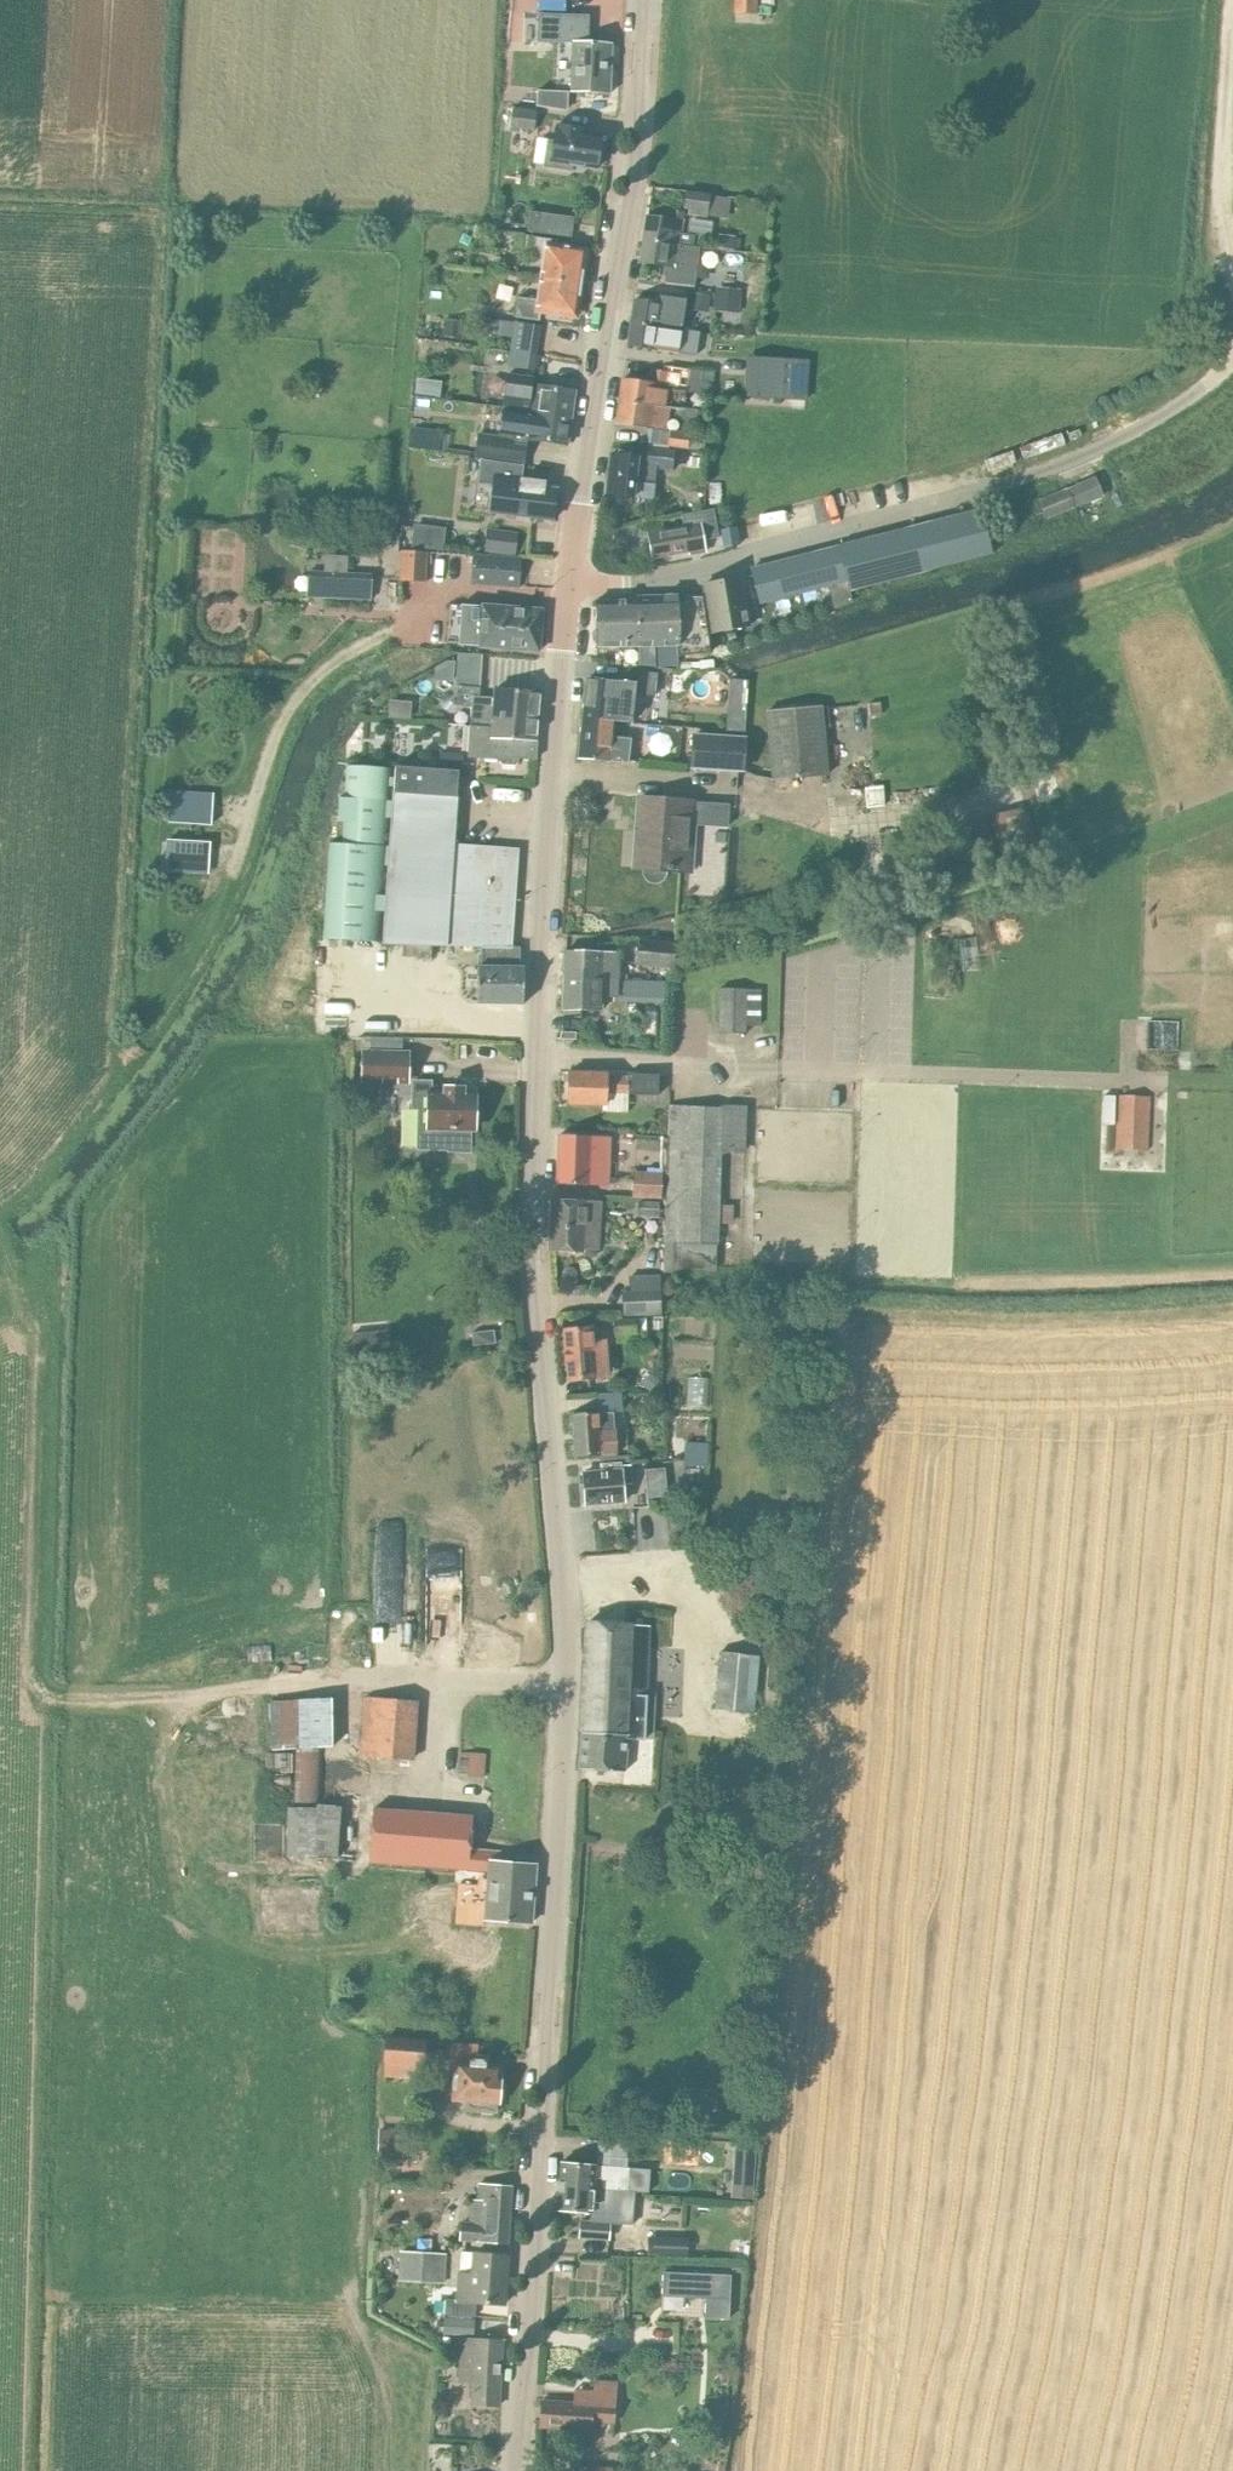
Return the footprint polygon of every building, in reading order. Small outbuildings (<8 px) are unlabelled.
[(735,13),(756,14),(757,0),(736,0),(735,13)] [(571,91),(585,92),(610,93),(612,45),(588,44),(589,16),(540,14),(539,41),(573,42),(571,91)] [(537,90),(536,106),(565,111),(566,92),(537,90)] [(513,107),(512,131),(537,132),(538,109),(513,107)] [(571,164),(597,168),(602,135),(585,133),(586,129),(557,125),(555,141),(549,140),(545,166),(571,170),(571,164)] [(686,191),(684,208),(690,208),(689,214),(707,217),(710,193),(686,191)] [(644,237),(695,244),(695,235),(681,233),(682,222),(684,212),(683,212),(675,211),(673,220),(647,216),(644,237)] [(532,234),(547,236),(573,239),(575,222),(549,219),(549,224),(534,222),(532,234)] [(504,234),(502,259),(524,261),(527,237),(504,234)] [(718,234),(716,248),(734,250),(734,248),(739,249),(741,238),(735,237),(735,236),(718,234)] [(546,256),(543,279),(584,284),(587,265),(583,264),(585,252),(549,246),(549,247),(542,246),(543,239),(528,236),(525,253),(546,256)] [(665,284),(689,288),(691,288),(693,275),(687,274),(690,258),(696,260),(698,246),(694,246),(695,244),(644,237),(640,262),(668,266),(665,284)] [(425,246),(424,260),(434,260),(435,247),(425,246)] [(584,284),(543,279),(540,301),(519,298),(516,317),(531,319),(533,308),(539,309),(539,310),(541,310),(575,315),(577,303),(581,303),(584,284)] [(715,286),(713,312),(740,315),(742,289),(715,286)] [(694,291),(692,308),(711,310),(713,294),(694,291)] [(631,322),(681,329),(686,296),(659,292),(657,303),(634,299),(631,322)] [(539,320),(541,310),(539,310),(539,309),(533,308),(531,319),(539,320)] [(444,320),(442,336),(467,338),(468,322),(444,320)] [(515,322),(513,337),(539,341),(541,326),(515,322)] [(627,345),(651,348),(696,355),(698,332),(681,329),(631,322),(627,345)] [(513,337),(511,352),(537,356),(539,341),(513,337)] [(451,351),(450,359),(460,360),(461,352),(451,351)] [(534,370),(537,356),(511,352),(509,366),(534,370)] [(745,398),(794,400),(807,401),(809,357),(747,357),(745,398)] [(690,370),(689,381),(713,383),(714,372),(690,370)] [(623,378),(620,398),(669,405),(671,389),(677,390),(680,374),(659,371),(658,383),(623,378)] [(532,385),(534,377),(507,373),(502,407),(527,411),(527,410),(538,411),(537,420),(557,423),(558,416),(571,419),(575,391),(551,388),(532,385)] [(616,424),(640,427),(665,431),(669,405),(620,398),(616,424)] [(502,407),(498,435),(516,437),(515,445),(526,447),(527,439),(543,441),(567,445),(571,419),(558,416),(557,423),(537,420),(538,411),(527,410),(527,411),(502,407)] [(670,431),(669,447),(691,449),(692,434),(670,431)] [(478,452),(478,457),(481,457),(521,464),(524,464),(526,447),(515,445),(516,437),(498,435),(480,433),(479,441),(478,452)] [(611,454),(606,493),(630,496),(632,481),(651,483),(653,467),(669,469),(671,449),(649,446),(647,459),(638,458),(638,457),(611,454)] [(466,447),(465,456),(476,458),(477,448),(466,447)] [(510,514),(530,516),(554,519),(557,490),(544,488),(545,482),(519,479),(521,464),(478,457),(477,460),(471,459),(468,478),(482,480),(515,485),(513,493),(504,492),(501,513),(510,514)] [(1074,507),(1066,488),(1038,499),(1046,519),(1074,507)] [(648,533),(653,558),(698,550),(698,553),(705,551),(703,540),(719,537),(714,509),(682,514),(684,526),(648,533)] [(824,550),(751,568),(752,573),(757,592),(759,598),(846,576),(849,590),(898,577),(922,571),(980,556),(982,556),(993,553),(981,509),(968,513),(911,527),(839,546),(839,548),(824,552),(824,550)] [(737,526),(726,528),(730,546),(741,544),(745,543),(741,526),(737,526)] [(488,528),(485,552),(516,555),(519,532),(488,528)] [(353,550),(352,561),(372,562),(373,551),(353,550)] [(401,550),(399,580),(426,581),(428,552),(401,550)] [(473,556),(471,584),(520,587),(521,558),(473,556)] [(324,572),(323,595),(350,596),(351,574),(324,572)] [(704,597),(710,632),(710,633),(745,627),(740,595),(739,595),(736,578),(702,583),(704,597)] [(846,581),(831,585),(836,606),(851,602),(846,581)] [(655,645),(656,666),(656,667),(679,666),(678,655),(710,650),(702,597),(677,598),(677,595),(637,596),(637,599),(651,598),(653,645),(655,645)] [(637,599),(596,600),(598,647),(653,645),(651,598),(637,599)] [(521,610),(521,609),(462,604),(459,646),(518,651),(518,650),(539,651),(542,612),(521,610)] [(699,661),(680,663),(680,669),(714,666),(713,658),(699,660),(699,661)] [(585,704),(584,716),(608,719),(608,721),(632,723),(637,681),(612,679),(612,681),(588,678),(585,704)] [(729,679),(726,731),(745,732),(748,680),(729,679)] [(471,719),(491,720),(491,713),(539,716),(541,692),(492,688),(492,696),(481,695),(482,685),(457,683),(456,702),(472,703),(471,719)] [(880,702),(868,703),(870,715),(882,714),(880,702)] [(766,710),(772,780),(830,775),(823,705),(766,710)] [(519,758),(536,759),(539,716),(491,713),(491,720),(490,727),(470,726),(469,732),(468,756),(500,758),(499,762),(502,765),(515,766),(519,763),(519,758)] [(579,758),(623,763),(629,764),(632,738),(606,735),(608,719),(584,716),(579,758)] [(689,765),(716,767),(718,735),(691,733),(689,765)] [(745,738),(718,735),(716,767),(743,769),(745,738)] [(441,752),(440,767),(462,769),(463,753),(441,752)] [(326,921),(325,938),(387,942),(482,945),(512,946),(518,849),(454,844),(458,770),(434,769),(391,768),(346,766),(345,799),(340,799),(339,821),(344,821),(343,843),(339,843),(330,842),(328,882),(326,921)] [(171,791),(169,821),(211,824),(213,794),(171,791)] [(640,798),(638,831),(644,832),(641,869),(644,870),(643,875),(646,879),(651,882),(658,882),(663,881),(667,877),(667,871),(689,873),(691,837),(692,825),(728,827),(730,805),(694,802),(640,798)] [(1039,854),(1029,804),(996,812),(1003,841),(996,842),(1001,862),(1039,854)] [(168,841),(166,871),(208,873),(210,843),(168,841)] [(939,863),(916,872),(923,890),(946,881),(939,863)] [(635,940),(634,964),(671,965),(672,941),(635,940)] [(478,962),(477,1003),(499,1003),(519,1004),(524,1004),(524,967),(518,967),(519,947),(512,946),(482,945),(482,962),(478,962)] [(563,952),(562,973),(602,974),(602,980),(616,980),(617,953),(587,952),(568,952),(563,952)] [(562,973),(561,1009),(563,1009),(585,1010),(600,1011),(601,995),(617,996),(616,1002),(640,1002),(640,980),(616,980),(602,980),(602,974),(562,973)] [(720,988),(720,1033),(746,1033),(746,1026),(761,1026),(761,989),(747,989),(720,988)] [(362,1050),(361,1084),(382,1084),(382,1078),(398,1079),(398,1084),(409,1084),(410,1051),(362,1050)] [(607,1073),(593,1072),(569,1072),(568,1103),(603,1104),(603,1111),(627,1111),(628,1091),(635,1091),(635,1094),(659,1095),(660,1075),(628,1074),(628,1077),(607,1076),(607,1073)] [(447,1152),(471,1153),(472,1129),(474,1129),(475,1094),(463,1094),(463,1088),(445,1087),(445,1093),(431,1093),(431,1081),(413,1081),(413,1108),(429,1108),(428,1146),(447,1146),(447,1152)] [(1117,1094),(1115,1148),(1147,1149),(1150,1096),(1117,1094)] [(674,1267),(716,1268),(717,1247),(720,1247),(722,1153),(746,1154),(748,1106),(721,1105),(668,1106),(665,1241),(675,1241),(674,1267)] [(557,1183),(581,1184),(608,1185),(611,1137),(559,1134),(557,1183)] [(634,1170),(632,1199),(664,1201),(666,1172),(634,1170)] [(549,1249),(573,1250),(586,1251),(588,1217),(595,1217),(595,1202),(551,1200),(549,1249)] [(639,1203),(639,1216),(659,1216),(658,1203),(639,1203)] [(662,1290),(661,1275),(632,1277),(632,1292),(624,1293),(623,1312),(664,1312),(662,1290)] [(636,1334),(636,1320),(615,1320),(615,1335),(636,1334)] [(477,1333),(469,1334),(470,1345),(478,1344),(478,1346),(497,1344),(495,1328),(476,1331),(477,1333)] [(593,1328),(587,1328),(562,1330),(566,1379),(608,1376),(605,1341),(594,1342),(593,1328)] [(651,1372),(641,1384),(649,1392),(660,1380),(651,1372)] [(611,1412),(597,1413),(573,1415),(575,1456),(614,1454),(611,1412)] [(686,1441),(684,1465),(705,1466),(707,1442),(686,1441)] [(585,1504),(599,1503),(624,1501),(621,1462),(600,1463),(601,1472),(583,1473),(585,1504)] [(626,1735),(644,1736),(649,1625),(587,1622),(582,1728),(579,1769),(624,1771),(626,1735)] [(270,1644),(246,1646),(248,1663),(271,1661),(270,1644)] [(759,1655),(720,1651),(714,1710),(753,1713),(759,1655)] [(363,1756),(387,1758),(411,1760),(416,1700),(368,1697),(363,1756)] [(271,1701),(273,1749),(296,1748),(294,1802),(318,1802),(319,1746),(334,1745),(333,1698),(271,1701)] [(461,1751),(459,1775),(484,1776),(486,1753),(461,1751)] [(290,1806),(288,1856),(339,1854),(342,1805),(317,1804),(317,1807),(294,1807),(290,1806)] [(376,1808),(372,1863),(492,1871),(489,1919),(532,1922),(536,1864),(499,1862),(500,1851),(470,1849),(473,1816),(376,1808)] [(384,2037),(383,2058),(389,2058),(422,2061),(424,2039),(391,2036),(384,2037)] [(467,2109),(479,2110),(495,2112),(496,2100),(498,2100),(501,2066),(486,2065),(486,2061),(470,2060),(469,2067),(459,2067),(457,2097),(468,2098),(467,2109)] [(380,2136),(380,2157),(402,2157),(403,2135),(380,2136)] [(637,2157),(637,2138),(601,2135),(599,2155),(637,2157)] [(736,2144),(731,2194),(754,2195),(758,2145),(736,2144)] [(596,2165),(561,2162),(559,2181),(594,2184),(594,2188),(614,2190),(627,2190),(628,2180),(629,2169),(627,2168),(611,2168),(596,2166),(596,2165)] [(594,2184),(559,2181),(557,2209),(592,2212),(594,2188),(594,2184)] [(464,2240),(484,2241),(508,2243),(512,2186),(479,2184),(478,2194),(474,2193),(472,2222),(465,2221),(464,2240)] [(610,2240),(611,2222),(592,2221),(581,2220),(579,2237),(604,2239),(610,2240)] [(659,2241),(659,2256),(683,2257),(683,2242),(659,2241)] [(399,2248),(398,2281),(446,2282),(447,2253),(399,2248)] [(508,2255),(484,2254),(463,2252),(459,2301),(446,2300),(445,2314),(475,2316),(476,2302),(504,2304),(508,2255)] [(649,2266),(632,2267),(632,2282),(649,2281),(649,2266)] [(663,2271),(662,2296),(705,2298),(704,2318),(729,2319),(731,2274),(663,2271)] [(445,2318),(443,2333),(474,2335),(475,2320),(445,2318)] [(443,2336),(443,2348),(450,2348),(451,2337),(443,2336)] [(473,2404),(475,2404),(499,2405),(502,2340),(462,2338),(460,2374),(475,2375),(473,2404)] [(564,2428),(590,2430),(591,2430),(592,2421),(613,2423),(616,2392),(594,2391),(593,2404),(541,2400),(540,2426),(564,2428)]
